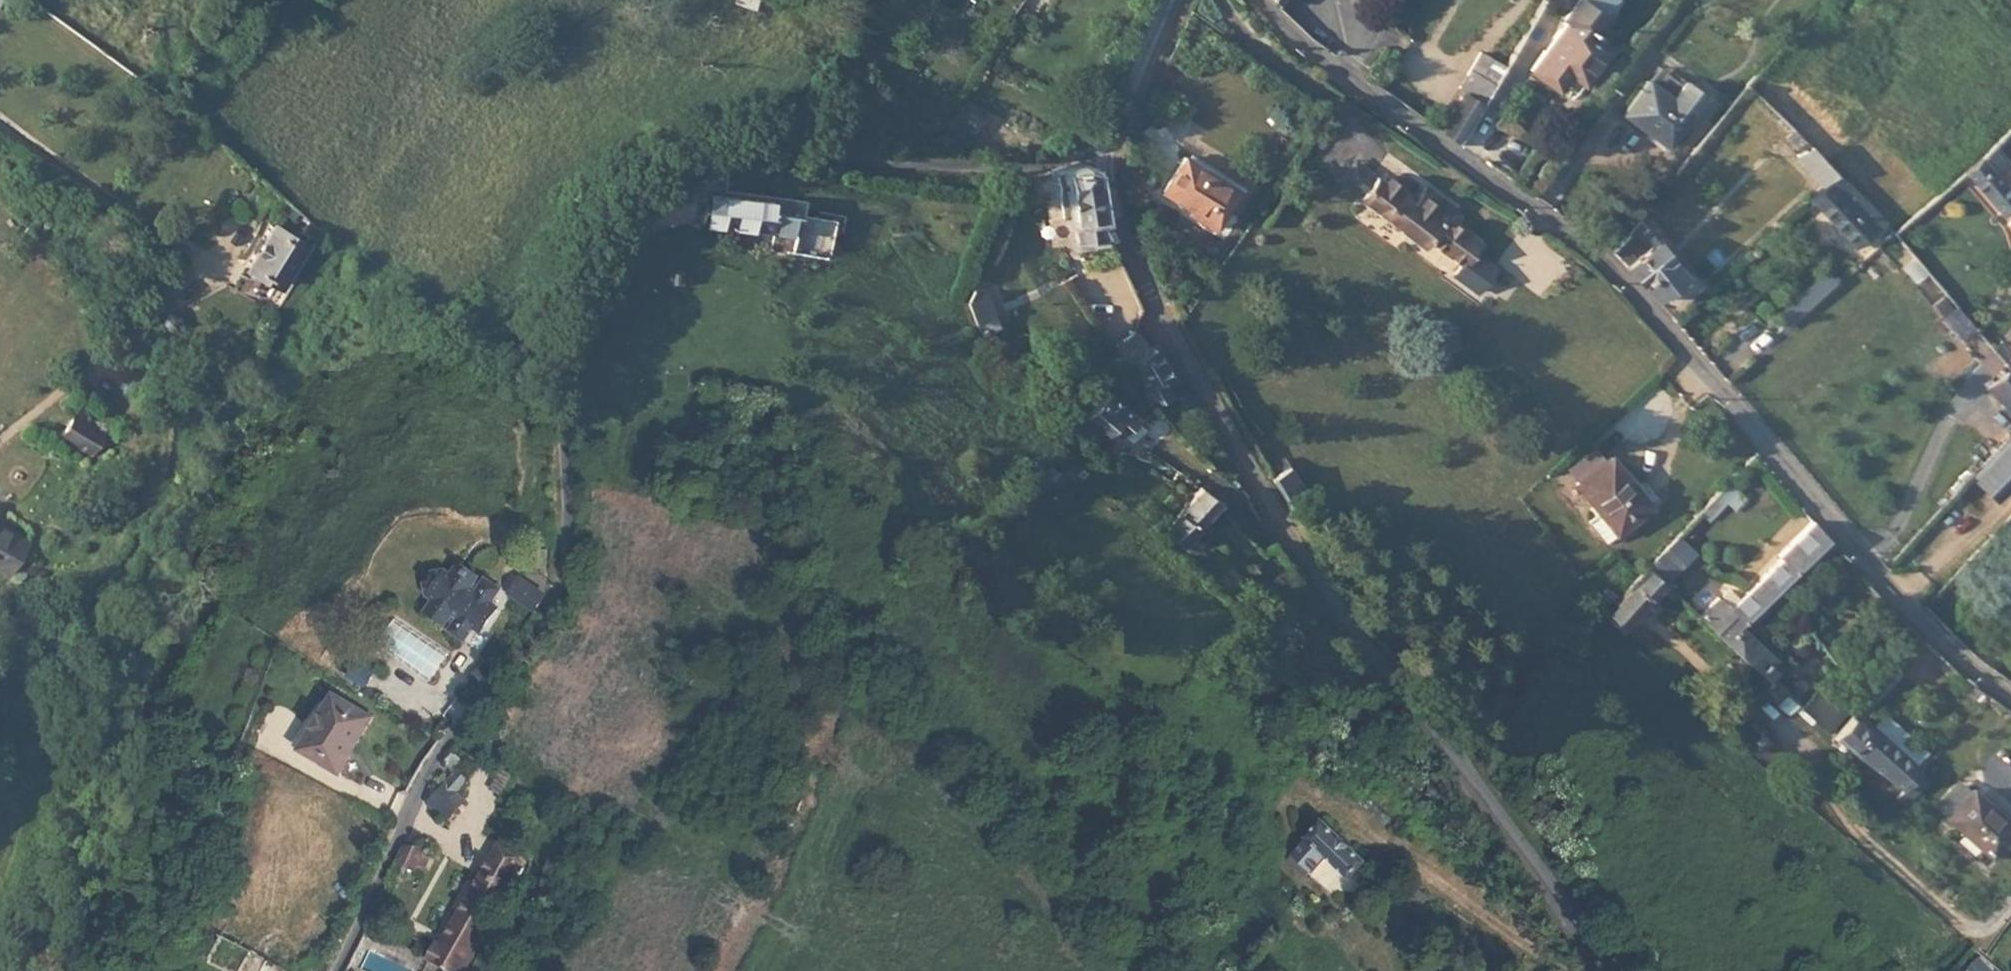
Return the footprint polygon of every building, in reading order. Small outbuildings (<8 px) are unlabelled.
[(738,1),(771,11),(775,0),(739,0),(738,1)] [(1018,16),(1026,3),(1020,0),(1017,0),(1010,13),(1018,16)] [(1567,19),(1589,34),(1613,0),(1575,0),(1563,17),(1567,20),(1567,19)] [(1567,20),(1531,70),(1550,83),(1562,67),(1570,73),(1585,83),(1609,49),(1589,34),(1567,19),(1567,20)] [(1458,87),(1483,102),(1504,65),(1479,51),(1458,87)] [(1562,67),(1550,83),(1559,89),(1570,73),(1562,67)] [(1692,112),(1649,81),(1626,111),(1669,144),(1692,112)] [(180,109),(188,97),(178,90),(169,100),(180,109)] [(1439,130),(1459,144),(1480,107),(1460,94),(1439,130)] [(190,117),(196,104),(188,97),(180,109),(190,117)] [(892,97),(887,107),(899,115),(905,104),(892,97)] [(1827,181),(1836,173),(1807,144),(1796,155),(1823,185),(1827,181)] [(1235,187),(1220,210),(1225,213),(1242,184),(1187,150),(1184,155),(1235,187)] [(1192,215),(1210,226),(1220,210),(1235,187),(1184,155),(1180,153),(1159,188),(1187,206),(1195,211),(1192,215)] [(1333,177),(1356,193),(1371,173),(1348,156),(1333,177)] [(1979,157),(1964,171),(1965,172),(2001,214),(2010,206),(2010,195),(1979,157)] [(1061,166),(1065,214),(1095,211),(1088,165),(1076,163),(1061,166)] [(1061,166),(1049,168),(1052,215),(1065,214),(1061,166)] [(1371,173),(1356,193),(1355,194),(1425,246),(1429,241),(1463,267),(1482,243),(1456,223),(1454,226),(1446,220),(1454,209),(1422,186),(1410,201),(1389,187),(1394,181),(1382,172),(1377,178),(1371,173)] [(1836,173),(1827,181),(1871,230),(1880,222),(1836,173)] [(1823,185),(1810,197),(1855,245),(1871,230),(1827,181),(1823,185)] [(712,193),(709,223),(747,228),(746,238),(755,239),(756,229),(773,231),(776,200),(712,193)] [(802,252),(807,213),(800,212),(801,203),(776,200),(773,231),(756,229),(755,239),(777,242),(776,249),(802,252)] [(1184,210),(1192,215),(1195,211),(1187,206),(1184,210)] [(1095,211),(1065,214),(1066,240),(1106,235),(1095,211)] [(282,284),(306,243),(272,222),(247,262),(282,284)] [(1625,236),(1613,250),(1653,297),(1683,273),(1654,239),(1638,252),(1625,236)] [(292,290),(317,250),(306,243),(282,284),(292,290)] [(984,292),(974,286),(973,288),(969,300),(981,330),(989,336),(999,331),(985,298),(984,292)] [(180,318),(173,313),(166,316),(161,323),(163,329),(169,332),(176,330),(181,323),(180,318)] [(1113,334),(1126,357),(1145,346),(1133,324),(1113,334)] [(1145,346),(1126,357),(1150,401),(1167,391),(1159,376),(1168,371),(1152,342),(1145,346)] [(2010,414),(2010,373),(2009,371),(1987,388),(2010,415),(2010,414)] [(1106,392),(1085,420),(1108,438),(1111,434),(1116,428),(1118,430),(1126,436),(1126,435),(1140,418),(1106,392)] [(113,431),(81,414),(69,437),(100,454),(113,431)] [(1140,418),(1126,435),(1130,439),(1139,427),(1137,426),(1142,420),(1140,418)] [(1108,438),(1085,420),(1081,425),(1104,443),(1108,438)] [(1267,474),(1280,496),(1299,483),(1281,453),(1270,460),(1275,469),(1267,474)] [(1574,481),(1614,531),(1648,504),(1608,453),(1574,481)] [(1167,533),(1179,543),(1194,549),(1195,547),(1200,540),(1188,531),(1215,496),(1201,486),(1167,533)] [(1822,539),(1808,520),(1773,555),(1776,558),(1734,600),(1725,609),(1715,600),(1713,599),(1699,615),(1714,629),(1733,611),(1742,618),(1822,539)] [(28,549),(0,532),(0,566),(12,574),(28,549)] [(1692,551),(1674,534),(1643,567),(1660,579),(1663,581),(1692,551)] [(551,574),(550,549),(534,550),(535,574),(551,574)] [(481,620),(489,625),(500,610),(491,603),(495,599),(505,585),(490,574),(486,580),(479,575),(481,572),(463,559),(455,571),(449,567),(437,569),(429,580),(430,594),(436,598),(429,609),(447,623),(450,620),(456,624),(453,630),(467,640),(477,626),(481,620)] [(1631,581),(1607,613),(1622,624),(1660,579),(1643,567),(1631,581)] [(547,594),(523,577),(511,592),(541,615),(543,612),(538,608),(547,594)] [(1724,590),(1715,600),(1725,609),(1734,600),(1724,590)] [(1285,595),(1280,599),(1286,605),(1291,601),(1285,595)] [(491,603),(500,610),(503,605),(495,599),(491,603)] [(1733,611),(1714,629),(1766,676),(1774,667),(1767,660),(1771,654),(1737,623),(1742,618),(1733,611)] [(484,631),(489,625),(481,620),(477,626),(484,631)] [(1784,665),(1771,654),(1767,660),(1774,667),(1766,676),(1770,681),(1784,665)] [(1770,681),(1766,676),(1762,681),(1766,685),(1762,688),(1784,706),(1786,703),(1809,723),(1814,719),(1799,706),(1770,681)] [(1818,686),(1799,706),(1814,719),(1825,730),(1844,709),(1818,686)] [(375,716),(334,697),(313,745),(314,746),(309,757),(329,766),(327,768),(350,779),(359,759),(356,758),(375,716)] [(1849,716),(1831,735),(1872,766),(1876,769),(1900,788),(1918,768),(1868,726),(1864,730),(1849,716)] [(1755,753),(1768,738),(1752,723),(1738,737),(1755,753)] [(1299,762),(1308,767),(1317,747),(1311,743),(1306,753),(1304,753),(1299,762)] [(463,758),(454,751),(446,762),(456,768),(463,758)] [(431,804),(450,819),(467,799),(458,791),(468,778),(458,770),(431,804)] [(1958,777),(1933,805),(1945,815),(1970,788),(1958,777)] [(1902,790),(1895,797),(1903,804),(1916,790),(1920,785),(1912,778),(1902,790)] [(1963,830),(1991,854),(2010,832),(2010,822),(1971,786),(1970,788),(1945,815),(1963,830)] [(1280,852),(1301,870),(1323,851),(1345,871),(1362,854),(1320,812),(1280,852)] [(426,957),(452,970),(463,970),(484,933),(480,931),(493,908),(504,915),(509,906),(498,900),(524,853),(499,839),(441,944),(435,941),(426,957)] [(403,848),(396,863),(420,870),(418,874),(425,877),(430,862),(423,860),(426,852),(410,846),(403,848)] [(1481,900),(1496,915),(1501,910),(1488,893),(1481,900)] [(213,953),(224,959),(231,944),(219,938),(213,953)] [(222,963),(240,970),(261,970),(267,962),(267,961),(231,944),(224,959),(222,963)] [(300,970),(314,970),(320,960),(309,954),(300,970)] [(1980,958),(1970,970),(1971,970),(1996,970),(1980,958)] [(267,962),(261,970),(283,970),(267,962)]
